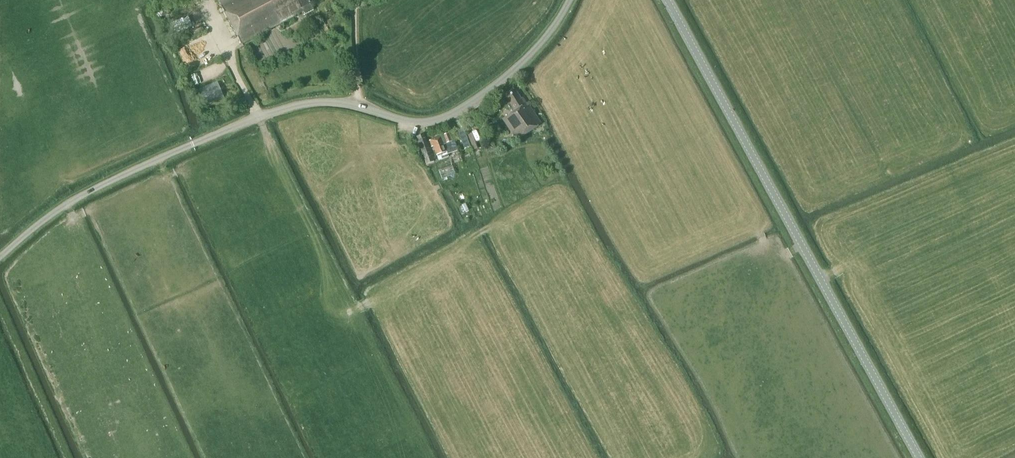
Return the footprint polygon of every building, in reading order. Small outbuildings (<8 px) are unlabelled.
[(241,42),(242,44),(303,12),(305,15),(314,10),(309,0),(219,0),(241,42)] [(219,80),(200,87),(207,104),(226,96),(219,80)] [(505,95),(510,103),(508,104),(513,113),(503,120),(517,141),(542,124),(523,97),(521,99),(515,88),(505,95)] [(466,127),(459,129),(466,148),(473,146),(466,127)] [(416,136),(426,164),(434,161),(424,133),(416,136)] [(442,136),(443,136),(429,141),(431,148),(434,147),(437,155),(447,152),(444,144),(453,141),(450,133),(442,136)] [(454,167),(448,169),(442,170),(444,177),(456,173),(454,167)]
